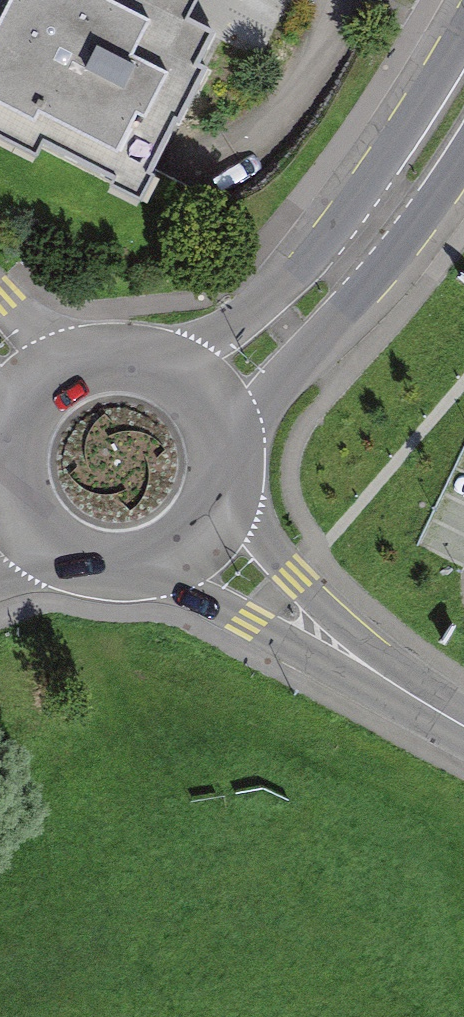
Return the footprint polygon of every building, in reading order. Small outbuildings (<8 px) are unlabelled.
[(10,176),(16,169),(50,191),(45,198),(71,216),(207,13),(187,0),(0,0),(0,171),(10,176)]
